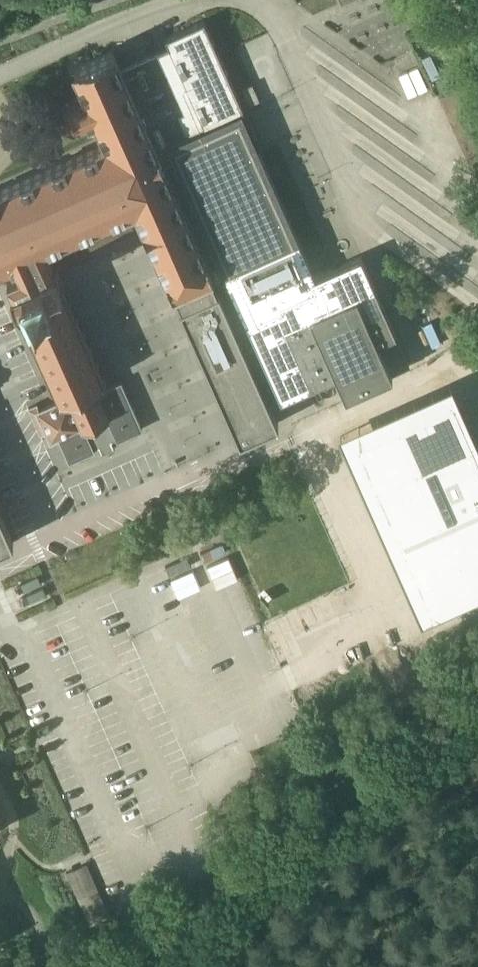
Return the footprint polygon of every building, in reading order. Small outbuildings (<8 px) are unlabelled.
[(17,262),(19,266),(24,264),(28,271),(14,277),(18,288),(26,305),(33,319),(29,320),(30,322),(34,321),(40,335),(37,336),(38,338),(41,337),(47,350),(44,352),(45,354),(48,352),(54,366),(51,367),(52,369),(55,368),(61,382),(58,383),(59,385),(62,384),(68,397),(65,399),(66,400),(48,408),(41,411),(38,403),(30,406),(40,433),(47,431),(51,442),(60,438),(70,461),(95,450),(95,449),(99,447),(103,454),(116,448),(113,441),(117,439),(118,440),(144,429),(121,378),(105,386),(103,382),(105,381),(108,379),(107,377),(104,379),(98,365),(101,364),(100,362),(97,363),(91,349),(94,348),(93,346),(90,347),(84,334),(87,332),(86,330),(83,332),(76,318),(80,317),(79,315),(76,316),(69,302),(72,301),(72,299),(68,301),(62,287),(54,269),(52,265),(67,259),(68,261),(81,255),(146,226),(176,291),(242,439),(281,422),(269,397),(280,392),(283,398),(339,373),(348,393),(412,365),(397,333),(398,332),(363,255),(316,276),(259,149),(263,147),(248,114),(244,116),(243,113),(246,112),(205,21),(166,38),(170,47),(121,69),(113,51),(75,68),(89,98),(66,109),(64,113),(67,120),(68,121),(72,123),(89,115),(92,122),(97,119),(108,142),(0,191),(0,270),(17,262)] [(251,104),(261,100),(253,83),(244,88),(251,104)] [(456,401),(362,443),(436,610),(477,592),(477,451),(456,401)] [(16,541),(0,503),(0,548),(16,541)] [(68,872),(92,925),(112,916),(88,863),(68,872)]
